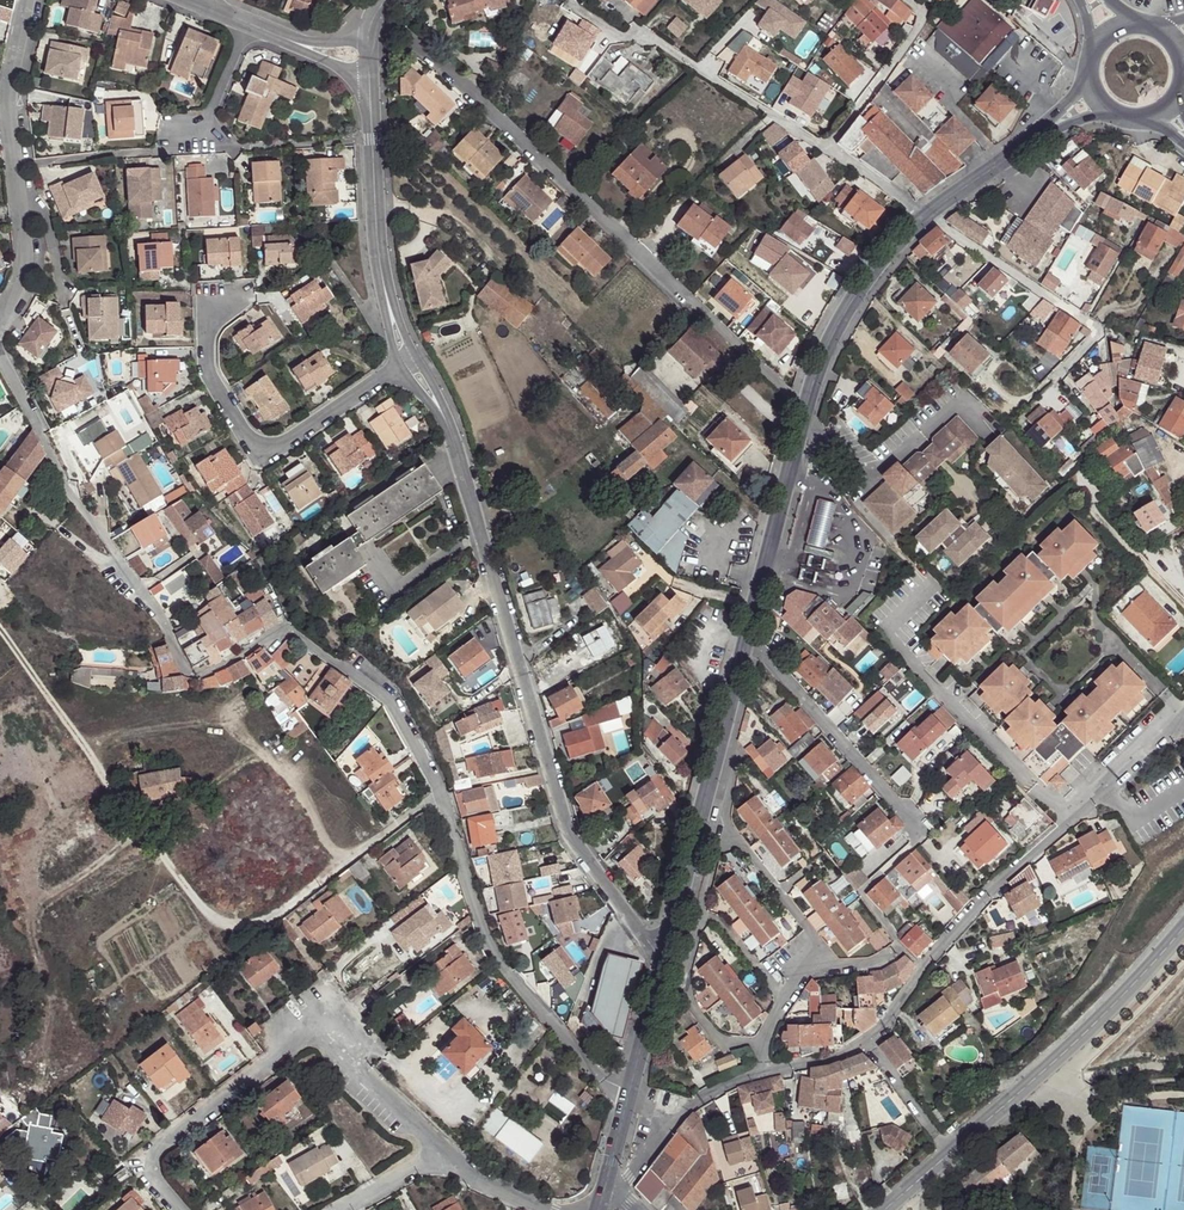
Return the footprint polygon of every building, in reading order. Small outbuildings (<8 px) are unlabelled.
[(66,8),(69,9),(72,9),(70,17),(68,17),(66,26),(97,34),(102,17),(93,14),(90,14),(92,7),(94,8),(96,0),(68,0),(66,8)] [(290,9),(305,16),(309,6),(295,0),(294,0),(290,9)] [(442,2),(447,1),(449,8),(447,8),(452,24),(462,21),(461,17),(475,13),(491,8),(492,12),(506,9),(503,0),(441,0),(442,2)] [(634,10),(635,10),(643,0),(622,0),(634,10)] [(654,0),(643,0),(635,10),(643,17),(656,2),(654,0)] [(705,20),(722,2),(720,0),(683,0),(705,20)] [(775,0),(759,0),(755,4),(767,13),(758,26),(774,37),(780,29),(795,39),(806,21),(775,0)] [(888,28),(872,13),(876,9),(875,7),(869,1),(868,0),(855,0),(843,14),(863,34),(871,42),(872,43),(888,28)] [(900,19),(908,9),(896,0),(870,0),(869,1),(875,7),(878,3),(889,11),(900,19)] [(978,0),(973,0),(952,24),(946,19),(938,28),(981,67),(1013,31),(978,0)] [(1020,5),(1045,18),(1055,0),(1022,0),(1020,5)] [(119,1),(114,12),(124,16),(129,6),(119,1)] [(912,13),(908,9),(900,19),(889,11),(885,16),(897,27),(902,21),(904,23),(912,13)] [(477,19),(475,13),(461,17),(462,21),(463,24),(477,19)] [(112,16),(108,30),(119,32),(118,35),(113,61),(126,64),(146,69),(154,35),(142,32),(141,36),(130,34),(130,30),(134,14),(129,14),(126,19),(112,16)] [(817,26),(826,32),(835,20),(826,14),(817,26)] [(666,28),(678,38),(687,27),(675,17),(666,28)] [(981,67),(938,28),(926,42),(975,85),(982,77),(987,72),(981,67)] [(187,30),(186,34),(199,40),(200,36),(187,30)] [(752,37),(742,32),(725,49),(738,57),(729,73),(745,83),(750,74),(766,83),(776,67),(746,49),(752,37)] [(190,75),(191,72),(204,78),(212,59),(209,57),(215,42),(200,36),(199,40),(186,34),(172,67),(190,75)] [(871,42),(863,34),(859,39),(866,46),(871,42)] [(614,36),(611,42),(619,48),(622,41),(614,36)] [(535,53),(541,43),(533,38),(526,47),(535,53)] [(48,60),(46,74),(76,81),(80,62),(86,63),(89,50),(54,42),(50,60),(48,60)] [(215,42),(209,57),(212,59),(218,43),(215,42)] [(865,72),(838,44),(822,59),(826,63),(849,87),(865,72)] [(783,49),(779,54),(784,57),(787,52),(783,49)] [(802,61),(787,52),(784,57),(798,66),(802,61)] [(598,85),(626,106),(639,89),(645,93),(653,82),(621,57),(614,66),(602,57),(586,76),(598,85)] [(822,59),(821,58),(811,68),(816,74),(826,63),(822,59)] [(113,61),(112,68),(124,71),(126,64),(113,61)] [(253,128),(258,117),(264,119),(275,94),(291,101),(296,88),(276,80),(281,69),(263,62),(256,79),(251,77),(245,92),(249,94),(238,122),(253,128)] [(172,67),(170,73),(187,81),(190,75),(172,67)] [(427,118),(436,127),(455,107),(445,97),(429,82),(427,84),(412,70),(403,80),(400,80),(400,96),(412,96),(417,101),(420,99),(433,110),(427,118)] [(987,72),(982,77),(986,81),(991,76),(987,72)] [(802,83),(792,76),(783,91),(793,98),(789,104),(811,117),(830,86),(809,73),(802,83)] [(932,97),(910,76),(893,93),(914,114),(932,97)] [(965,166),(956,157),(935,135),(914,114),(893,93),(885,83),(870,104),(944,180),(965,166)] [(1015,106),(991,85),(975,103),(998,124),(1015,106)] [(639,89),(626,106),(631,111),(645,93),(639,89)] [(553,129),(577,146),(593,124),(577,113),(583,104),(569,94),(557,111),(563,116),(553,129)] [(950,121),(937,108),(940,106),(932,97),(914,114),(935,135),(950,121)] [(106,103),(109,139),(134,137),(144,136),(143,125),(133,126),(133,113),(142,112),(141,101),(132,102),(106,103)] [(859,159),(891,181),(900,173),(923,196),(944,180),(870,104),(869,104),(859,116),(854,122),(837,143),(851,154),(855,150),(862,157),(859,159)] [(43,106),(41,122),(49,123),(48,137),(80,141),(84,110),(43,106)] [(142,112),(133,113),(133,126),(143,125),(142,112)] [(258,117),(253,128),(260,130),(264,119),(258,117)] [(974,140),(952,118),(950,121),(935,135),(956,157),(974,140)] [(775,124),(761,135),(771,147),(788,134),(775,124)] [(469,162),(485,177),(504,157),(473,129),(453,151),(467,164),(469,162)] [(429,150),(433,154),(441,145),(437,142),(429,150)] [(794,143),(777,156),(792,175),(795,173),(809,162),(794,143)] [(633,190),(641,198),(667,169),(654,157),(647,165),(644,162),(652,154),(641,144),(612,175),(631,193),(633,190)] [(1072,160),(1079,166),(1089,156),(1083,150),(1072,160)] [(752,180),(755,183),(763,177),(745,155),(718,177),(733,195),(752,180)] [(1085,190),(1086,189),(1102,176),(1105,173),(1089,156),(1079,166),(1072,160),(1063,168),(1082,187),(1085,190)] [(1149,165),(1134,156),(1130,164),(1145,173),(1147,169),(1149,165)] [(306,161),(308,206),(333,205),(332,203),(331,183),(334,183),(337,183),(336,170),(344,170),(343,158),(306,161)] [(809,162),(795,173),(810,191),(827,178),(813,159),(812,159),(809,162)] [(252,163),(253,183),(257,183),(258,204),(281,203),(278,162),(252,163)] [(467,164),(465,166),(481,182),(485,177),(469,162),(467,164)] [(1147,169),(1145,173),(1130,164),(1117,186),(1151,205),(1152,204),(1165,179),(1147,169)] [(186,168),(189,218),(215,217),(214,202),(213,187),(213,178),(205,179),(205,167),(186,168)] [(127,170),(130,220),(152,219),(151,202),(161,201),(159,168),(127,170)] [(50,187),(63,219),(75,214),(73,209),(92,201),(102,197),(93,175),(75,182),(64,187),(62,183),(62,182),(50,187)] [(553,202),(541,191),(539,193),(530,184),(532,182),(525,176),(505,196),(519,209),(533,223),(553,202)] [(827,178),(810,191),(819,203),(834,187),(827,178)] [(1183,201),(1183,190),(1172,183),(1165,179),(1152,204),(1175,217),(1183,201)] [(1183,190),(1183,184),(1174,179),(1172,183),(1183,190)] [(733,195),(736,199),(755,183),(752,180),(733,195)] [(496,188),(494,190),(498,194),(506,185),(502,181),(501,182),(496,188)] [(532,182),(530,184),(539,193),(541,191),(532,182)] [(868,229),(883,211),(858,192),(857,194),(846,185),(834,199),(845,208),(843,211),(868,229)] [(1089,205),(1091,202),(1094,197),(1086,189),(1085,190),(1082,187),(1076,193),(1089,205)] [(631,193),(639,200),(641,198),(633,190),(631,193)] [(1091,202),(1094,204),(1100,193),(1098,192),(1094,197),(1091,202)] [(1144,220),(1147,216),(1102,194),(1096,205),(1106,210),(1122,218),(1131,223),(1135,216),(1144,220)] [(505,196),(503,199),(516,212),(519,209),(505,196)] [(73,209),(75,214),(94,206),(92,201),(73,209)] [(572,203),(568,208),(574,213),(578,209),(572,203)] [(700,239),(715,249),(730,228),(719,220),(716,218),(717,216),(701,204),(697,209),(693,205),(677,226),(698,242),(700,239)] [(800,236),(804,239),(818,223),(807,215),(797,209),(793,214),(792,214),(779,230),(781,231),(795,241),(800,236)] [(1103,214),(1119,223),(1122,218),(1106,210),(1103,214)] [(981,245),(989,234),(958,212),(946,222),(981,245)] [(1183,225),(1183,217),(1178,214),(1170,228),(1179,233),(1183,225)] [(1018,218),(1001,242),(1008,247),(1025,223),(1018,218)] [(1170,228),(1156,221),(1154,227),(1149,224),(1137,245),(1156,255),(1163,241),(1170,228)] [(1025,223),(1008,247),(1009,249),(1015,252),(1037,268),(1054,244),(1025,223)] [(264,246),(265,259),(279,258),(279,265),(298,263),(299,263),(300,263),(300,262),(301,261),(300,248),(290,236),(264,237),(264,226),(251,226),(253,246),(264,246)] [(611,260),(595,246),(593,248),(589,244),(591,242),(577,228),(560,245),(579,263),(594,277),(611,260)] [(938,228),(920,244),(912,252),(924,265),(932,257),(950,242),(938,228)] [(1170,228),(1163,241),(1179,250),(1183,242),(1183,236),(1179,233),(1170,228)] [(1083,235),(1101,245),(1102,244),(1104,239),(1086,229),(1083,235)] [(138,245),(138,255),(139,255),(140,281),(159,280),(158,272),(160,272),(159,269),(172,268),(172,256),(166,257),(165,243),(167,243),(167,234),(151,235),(152,244),(138,245)] [(808,274),(786,256),(790,249),(765,235),(754,254),(776,267),(769,276),(791,295),(808,274)] [(72,238),(73,247),(77,247),(78,262),(78,273),(107,272),(105,236),(72,238)] [(800,236),(795,241),(799,245),(804,239),(800,236)] [(1070,236),(1064,247),(1068,249),(1074,239),(1070,236)] [(849,256),(856,246),(842,237),(835,247),(849,256)] [(206,241),(207,255),(204,255),(204,266),(221,265),(222,267),(241,266),(240,239),(206,241)] [(1102,244),(1101,245),(1087,269),(1092,272),(1088,278),(1098,285),(1102,278),(1104,280),(1119,254),(1102,244)] [(560,245),(557,249),(575,266),(579,263),(560,245)] [(1156,255),(1137,245),(1134,252),(1152,262),(1156,255)] [(1170,275),(1177,278),(1183,266),(1183,246),(1168,274),(1170,275)] [(1052,255),(1057,258),(1061,251),(1056,248),(1052,255)] [(1006,253),(1012,257),(1015,252),(1009,249),(1006,253)] [(427,262),(411,266),(422,310),(438,306),(432,278),(437,276),(449,262),(437,250),(427,262)] [(996,268),(979,287),(993,300),(1008,283),(1013,287),(1017,283),(996,268)] [(307,274),(300,278),(303,284),(311,279),(307,274)] [(1161,284),(1164,286),(1170,275),(1168,274),(1167,274),(1161,284)] [(534,308),(494,275),(477,297),(517,329),(534,308)] [(432,278),(438,306),(444,304),(437,276),(432,278)] [(934,284),(945,293),(952,287),(941,277),(934,284)] [(747,307),(744,305),(751,298),(730,280),(713,299),(736,320),(747,307)] [(286,301),(302,323),(314,315),(311,312),(323,305),(333,297),(326,287),(321,291),(315,281),(286,301)] [(919,323),(937,303),(917,285),(899,304),(919,323)] [(963,310),(972,301),(960,290),(950,299),(963,310)] [(964,321),(969,316),(963,310),(950,299),(945,294),(941,299),(964,321)] [(82,298),(82,309),(84,309),(89,308),(89,319),(90,339),(110,339),(110,327),(113,327),(113,318),(117,318),(117,298),(115,298),(103,298),(100,298),(100,295),(85,296),(82,298)] [(744,305),(747,307),(753,300),(751,298),(744,305)] [(1044,322),(1054,307),(1044,300),(1033,311),(1036,315),(1044,322)] [(1174,326),(1183,329),(1183,303),(1183,302),(1174,326)] [(145,307),(146,334),(166,333),(166,336),(175,336),(175,322),(179,322),(178,303),(166,304),(166,306),(145,307)] [(311,312),(314,315),(325,308),(323,305),(311,312)] [(763,309),(751,324),(760,332),(756,337),(778,355),(795,335),(763,309)] [(1069,342),(1081,325),(1061,311),(1049,328),(1069,342)] [(110,327),(110,339),(118,338),(117,318),(113,318),(113,327),(110,327)] [(19,345),(38,359),(57,332),(38,319),(19,345)] [(234,337),(244,351),(248,348),(253,356),(279,338),(267,320),(252,331),(249,326),(234,337)] [(751,324),(746,329),(756,337),(760,332),(751,324)] [(1143,325),(1141,333),(1153,335),(1154,328),(1143,325)] [(1084,327),(1081,332),(1088,336),(1092,332),(1084,327)] [(1044,336),(1064,350),(1069,342),(1049,328),(1044,336)] [(704,368),(698,361),(704,355),(717,369),(725,361),(691,329),(668,353),(695,378),(704,368)] [(896,333),(879,352),(882,355),(895,366),(898,369),(915,350),(896,333)] [(1141,334),(1138,345),(1151,349),(1154,338),(1141,334)] [(971,374),(989,355),(968,336),(950,355),(971,374)] [(1123,355),(1124,347),(1111,342),(1113,363),(1110,364),(1112,377),(1113,382),(1114,387),(1118,386),(1118,373),(1119,373),(1123,375),(1128,376),(1132,361),(1131,361),(1122,362),(1121,355),(1123,355)] [(653,401),(631,378),(611,360),(610,361),(597,348),(591,353),(645,408),(653,401)] [(1137,370),(1135,378),(1158,384),(1164,361),(1156,359),(1157,353),(1145,349),(1143,355),(1141,354),(1139,362),(1133,360),(1131,369),(1137,370)] [(292,371),(304,390),(314,384),(325,377),(326,378),(334,373),(324,359),(324,360),(318,353),(292,371)] [(704,355),(698,361),(704,368),(712,374),(717,369),(704,355)] [(878,358),(892,370),(895,366),(882,355),(878,358)] [(578,365),(620,409),(626,403),(584,359),(578,365)] [(139,362),(139,379),(145,379),(145,377),(147,375),(148,375),(148,379),(148,394),(161,393),(163,394),(174,384),(175,384),(175,372),(174,360),(156,361),(156,362),(139,362)] [(1109,362),(1100,365),(1100,369),(1103,373),(1094,379),(1095,380),(1081,391),(1103,419),(1090,429),(1098,440),(1110,428),(1116,422),(1119,418),(1117,413),(1110,404),(1115,401),(1114,395),(1113,396),(1111,388),(1113,388),(1113,382),(1109,365),(1109,362)] [(631,378),(653,401),(671,421),(680,411),(684,406),(650,371),(650,372),(642,364),(631,378)] [(63,378),(57,366),(56,368),(39,377),(58,412),(93,394),(84,376),(73,382),(72,380),(73,379),(65,376),(64,377),(63,378)] [(1075,384),(1081,391),(1095,380),(1094,379),(1090,373),(1075,384)] [(245,390),(251,398),(252,397),(260,408),(264,405),(272,417),(274,420),(289,410),(266,376),(245,390)] [(314,384),(315,386),(327,379),(326,378),(325,377),(314,384)] [(1135,406),(1142,384),(1129,381),(1119,378),(1119,399),(1124,407),(1133,412),(1140,416),(1142,409),(1135,406)] [(580,389),(609,419),(615,413),(587,382),(580,389)] [(856,394),(863,400),(874,389),(867,383),(856,394)] [(907,402),(914,394),(902,383),(895,390),(907,402)] [(1142,384),(1135,406),(1142,409),(1149,386),(1142,384)] [(875,427),(894,407),(874,389),(863,400),(855,409),(875,427)] [(147,395),(137,401),(146,417),(159,409),(157,405),(153,407),(147,395)] [(369,423),(388,450),(410,435),(391,408),(395,405),(390,398),(375,409),(380,415),(369,423)] [(1183,434),(1183,403),(1177,399),(1164,421),(1160,428),(1180,440),(1183,434)] [(630,422),(643,435),(660,420),(676,438),(683,431),(676,425),(671,421),(653,401),(645,408),(630,422)] [(903,406),(908,410),(912,406),(907,402),(903,406)] [(266,421),(272,417),(264,405),(260,408),(258,409),(266,421)] [(685,415),(689,411),(684,406),(680,411),(685,415)] [(1067,426),(1059,416),(1058,417),(1053,411),(1049,414),(1041,406),(1027,419),(1034,427),(1027,434),(1040,450),(1062,431),(1067,426)] [(1119,418),(1122,424),(1133,412),(1124,407),(1117,413),(1119,418)] [(163,421),(171,435),(174,434),(180,446),(208,430),(200,415),(196,408),(185,414),(182,410),(163,421)] [(157,410),(146,417),(153,429),(164,423),(163,421),(157,410)] [(680,411),(671,421),(676,425),(685,415),(680,411)] [(1059,416),(1067,426),(1073,421),(1065,411),(1059,416)] [(203,413),(200,415),(208,430),(211,428),(203,413)] [(713,422),(718,426),(725,418),(721,414),(713,422)] [(933,445),(947,460),(962,446),(967,451),(978,440),(957,417),(933,439),(933,445)] [(1153,424),(1160,428),(1164,421),(1157,417),(1153,424)] [(750,442),(725,418),(718,426),(713,432),(705,439),(730,463),(750,442)] [(77,434),(85,447),(92,442),(104,460),(121,450),(127,459),(134,455),(128,445),(125,447),(116,431),(110,435),(100,419),(77,434)] [(607,476),(617,488),(645,464),(660,451),(676,438),(660,420),(643,435),(631,446),(637,453),(607,476)] [(630,422),(618,432),(631,446),(643,435),(630,422)] [(701,435),(705,439),(713,432),(708,427),(701,435)] [(1128,436),(1145,470),(1152,467),(1164,461),(1152,435),(1144,428),(1128,436)] [(20,488),(25,482),(45,455),(33,431),(0,474),(0,476),(20,488)] [(324,451),(341,477),(376,453),(361,432),(351,438),(349,435),(324,451)] [(1025,463),(1001,438),(994,444),(996,447),(988,455),(990,457),(1006,474),(1009,477),(1025,463)] [(1135,478),(1144,471),(1132,446),(1129,447),(1126,443),(1119,448),(1112,438),(1097,449),(1104,460),(1108,458),(1113,466),(1121,478),(1130,472),(1135,478)] [(1085,454),(1092,446),(1088,441),(1080,449),(1085,454)] [(994,444),(986,452),(988,455),(996,447),(994,444)] [(933,445),(923,454),(937,469),(947,460),(933,445)] [(947,460),(952,465),(967,451),(962,446),(947,460)] [(195,466),(213,493),(223,486),(230,496),(247,485),(240,475),(234,479),(229,471),(236,467),(224,449),(213,457),(215,461),(209,465),(207,461),(206,459),(195,466)] [(121,450),(104,460),(109,470),(116,466),(124,480),(140,508),(162,494),(138,453),(134,455),(127,459),(121,450)] [(660,451),(645,464),(650,470),(665,457),(660,451)] [(172,452),(167,455),(172,464),(177,461),(172,452)] [(888,483),(865,504),(894,536),(917,514),(913,509),(929,495),(924,490),(920,486),(937,469),(923,454),(917,454),(902,467),(899,464),(884,478),(888,483)] [(1006,474),(990,457),(988,465),(996,473),(1001,479),(1006,474)] [(1102,462),(1108,471),(1113,466),(1108,458),(1102,462)] [(1070,459),(1057,471),(1063,477),(1075,464),(1070,459)] [(168,462),(154,470),(163,486),(177,478),(168,462)] [(680,491),(698,507),(718,485),(692,462),(673,484),(680,491)] [(1048,488),(1025,463),(1009,477),(1012,480),(1028,497),(1030,500),(1038,492),(1041,495),(1048,488)] [(346,517),(354,528),(356,527),(357,528),(355,530),(358,533),(365,543),(442,491),(424,465),(346,517)] [(116,466),(109,470),(118,484),(124,480),(116,466)] [(229,471),(234,479),(241,474),(236,467),(229,471)] [(1153,483),(1160,478),(1152,467),(1145,470),(1149,477),(1153,483)] [(281,485),(298,511),(322,495),(305,469),(281,485)] [(937,469),(920,486),(924,490),(942,474),(937,469)] [(1121,478),(1126,483),(1135,478),(1130,472),(1121,478)] [(1001,479),(997,482),(1000,486),(1009,477),(1006,474),(1001,479)] [(182,475),(179,477),(187,490),(192,487),(189,483),(187,484),(182,475)] [(0,476),(0,484),(15,495),(9,503),(16,508),(32,486),(25,482),(20,488),(0,476)] [(1167,506),(1175,500),(1165,486),(1169,482),(1165,476),(1160,478),(1153,483),(1157,490),(1167,506)] [(1009,477),(1000,486),(1003,489),(1007,485),(1012,480),(1009,477)] [(1028,497),(1012,480),(1007,485),(1012,490),(1020,499),(1028,497)] [(95,490),(91,481),(89,484),(85,485),(88,493),(95,490)] [(0,515),(9,503),(15,495),(0,484),(0,515)] [(227,498),(254,537),(274,524),(254,494),(253,495),(247,485),(230,496),(227,498)] [(186,492),(183,486),(165,496),(168,502),(186,492)] [(676,574),(687,538),(678,530),(698,507),(680,491),(678,492),(677,490),(652,518),(642,509),(626,526),(676,574)] [(1038,492),(1030,500),(1033,502),(1041,495),(1038,492)] [(200,513),(194,518),(181,500),(163,510),(183,538),(191,532),(198,541),(200,544),(215,534),(200,513)] [(837,504),(819,500),(808,546),(825,551),(837,504)] [(1175,500),(1167,506),(1173,514),(1180,509),(1175,500)] [(1154,502),(1134,514),(1146,534),(1166,522),(1154,502)] [(947,512),(921,535),(936,551),(941,546),(946,552),(947,552),(949,550),(963,565),(989,541),(982,534),(978,538),(971,529),(967,533),(961,527),(957,530),(950,523),(954,519),(947,512)] [(131,528),(146,553),(168,540),(163,532),(153,515),(131,528)] [(958,523),(954,519),(950,523),(957,530),(961,527),(958,523)] [(962,519),(958,523),(961,527),(967,533),(971,529),(962,519)] [(936,637),(924,648),(937,661),(942,655),(953,666),(958,661),(964,656),(969,661),(975,656),(969,650),(982,638),(989,631),(995,636),(1002,629),(1008,623),(1013,628),(1019,622),(1014,618),(1039,594),(1043,599),(1048,594),(1043,590),(1049,584),(1056,577),(1060,582),(1068,575),(1073,570),(1078,575),(1085,569),(1080,564),(1092,552),(1098,546),(1077,524),(1064,536),(1046,554),(1039,560),(1034,554),(1026,562),(1008,579),(998,589),(980,607),(973,613),(967,607),(954,620),(936,637)] [(971,529),(978,538),(982,534),(975,526),(971,529)] [(1064,536),(1060,531),(1042,549),(1046,554),(1064,536)] [(198,541),(191,532),(183,538),(190,547),(198,541)] [(358,533),(348,539),(355,550),(365,543),(358,533)] [(936,551),(921,535),(916,540),(930,556),(936,551)] [(304,568),(312,580),(314,579),(315,580),(313,581),(322,595),(366,566),(355,550),(348,539),(304,568)] [(623,540),(607,553),(611,559),(628,546),(623,540)] [(599,570),(618,593),(635,579),(631,573),(642,564),(628,546),(611,559),(599,570)] [(839,555),(807,547),(806,553),(837,561),(839,555)] [(946,552),(943,554),(958,570),(963,565),(949,550),(947,552),(946,552)] [(1092,552),(1080,564),(1085,569),(1097,557),(1092,552)] [(209,556),(201,562),(215,585),(225,578),(209,556)] [(1004,575),(1008,579),(1026,562),(1022,557),(1004,575)] [(1073,570),(1068,575),(1073,581),(1078,575),(1073,570)] [(189,571),(159,582),(167,603),(197,593),(189,571)] [(234,573),(228,576),(240,592),(246,588),(234,573)] [(11,586),(6,582),(3,586),(8,590),(11,586)] [(1162,632),(1173,621),(1136,582),(1113,605),(1154,648),(1166,636),(1162,632)] [(446,584),(407,614),(429,643),(436,637),(432,633),(464,608),(446,584)] [(1049,584),(1043,590),(1048,594),(1053,589),(1049,584)] [(994,585),(975,602),(980,607),(998,589),(994,585)] [(582,596),(597,615),(598,614),(609,606),(594,587),(582,596)] [(210,604),(196,615),(200,620),(212,612),(215,617),(229,608),(216,588),(204,595),(210,604)] [(244,596),(247,600),(254,610),(264,626),(263,627),(264,629),(264,631),(278,622),(258,588),(244,596)] [(556,588),(543,591),(550,617),(558,614),(555,603),(560,602),(556,588)] [(524,597),(534,629),(553,623),(550,617),(543,591),(524,597)] [(850,614),(854,617),(875,597),(864,593),(846,610),(850,614)] [(634,621),(654,641),(663,631),(659,627),(662,623),(676,610),(679,613),(685,606),(679,600),(677,602),(673,606),(668,602),(661,594),(634,621)] [(1039,594),(1014,618),(1019,622),(1043,599),(1039,594)] [(850,614),(844,620),(835,612),(839,608),(829,598),(826,602),(820,596),(808,596),(802,603),(806,607),(801,612),(828,640),(835,634),(840,640),(847,647),(860,634),(865,629),(855,618),(854,617),(850,614)] [(610,601),(620,615),(623,612),(613,598),(610,601)] [(673,598),(668,602),(673,606),(677,602),(673,598)] [(246,614),(237,619),(248,640),(256,634),(254,632),(263,627),(264,626),(254,610),(247,600),(240,605),(246,614)] [(609,606),(598,614),(607,627),(617,619),(609,606)] [(215,617),(222,628),(237,619),(229,608),(215,617)] [(200,620),(197,622),(207,637),(218,653),(232,644),(222,628),(215,617),(212,612),(200,620)] [(936,637),(954,620),(949,615),(931,632),(936,637)] [(237,619),(222,628),(232,644),(239,641),(243,648),(251,645),(249,642),(248,640),(237,619)] [(1162,632),(1166,636),(1177,625),(1173,621),(1162,632)] [(197,622),(190,626),(192,631),(198,641),(199,641),(207,637),(197,622)] [(662,623),(659,627),(663,631),(667,628),(662,623)] [(1008,623),(1002,629),(1007,634),(1013,628),(1008,623)] [(875,639),(865,629),(860,634),(870,644),(875,639)] [(192,631),(178,640),(192,669),(194,668),(207,660),(209,658),(199,641),(198,641),(192,631)] [(840,640),(835,634),(828,640),(834,645),(840,640)] [(207,637),(199,641),(209,658),(207,660),(210,665),(222,660),(218,653),(207,637)] [(969,650),(975,656),(987,644),(982,638),(969,650)] [(271,657),(281,668),(283,669),(290,662),(286,658),(296,644),(289,639),(287,640),(271,657)] [(154,650),(159,666),(163,680),(163,683),(163,693),(184,691),(182,677),(173,662),(168,646),(166,640),(150,646),(151,649),(154,650)] [(448,658),(464,678),(473,671),(471,670),(487,657),(478,644),(475,647),(471,641),(448,658)] [(151,649),(149,649),(155,667),(157,666),(158,680),(163,680),(159,666),(154,650),(151,649)] [(249,660),(257,675),(266,668),(272,675),(281,668),(271,657),(264,649),(249,660)] [(655,667),(662,673),(673,659),(665,653),(656,665),(655,667)] [(536,664),(544,683),(548,681),(550,686),(571,677),(569,672),(566,673),(558,654),(536,664)] [(448,673),(435,655),(425,662),(433,672),(414,685),(430,707),(449,693),(439,680),(448,673)] [(819,657),(816,659),(812,656),(797,671),(814,688),(815,687),(836,707),(856,688),(835,669),(832,671),(819,657)] [(964,656),(958,661),(963,667),(969,661),(964,656)] [(975,656),(969,661),(975,667),(980,662),(975,656)] [(471,670),(473,671),(489,659),(487,657),(471,670)] [(656,665),(648,659),(643,661),(643,680),(644,681),(655,667),(656,665)] [(226,669),(227,670),(233,683),(249,675),(250,675),(242,661),(226,669)] [(1004,662),(978,686),(982,690),(999,707),(1007,715),(1004,718),(1009,724),(1028,743),(1049,765),(1038,776),(1045,783),(1048,780),(1057,788),(1066,780),(1058,771),(1093,738),(1112,720),(1124,708),(1141,692),(1147,687),(1123,662),(1116,669),(1111,674),(1106,670),(1100,675),(1104,680),(1097,687),(1086,697),(1080,702),(1076,698),(1070,704),(1074,708),(1068,714),(1060,722),(1056,725),(1054,723),(1051,720),(1045,713),(1048,709),(1043,704),(1040,708),(1034,702),(1028,696),(1032,692),(1026,685),(1020,679),(1025,675),(1020,670),(1015,675),(1009,667),(1004,662)] [(1020,670),(1013,663),(1009,667),(1015,675),(1020,670)] [(1111,674),(1116,669),(1112,664),(1106,670),(1111,674)] [(1100,675),(1106,670),(1102,665),(1096,671),(1100,675)] [(1020,670),(1025,675),(1029,670),(1025,666),(1020,670)] [(90,668),(82,668),(77,669),(72,672),(71,682),(89,689),(90,674),(90,668)] [(139,671),(97,669),(96,675),(138,678),(139,671)] [(288,675),(283,669),(277,675),(283,680),(288,675)] [(309,699),(329,714),(352,684),(331,669),(323,680),(310,697),(309,699)] [(233,683),(227,670),(215,676),(221,688),(233,683)] [(652,688),(665,705),(688,686),(675,670),(652,688)] [(303,691),(310,697),(323,680),(315,674),(303,691)] [(1020,679),(1026,685),(1031,681),(1025,675),(1020,679)] [(1097,687),(1104,680),(1100,675),(1093,682),(1097,687)] [(203,681),(206,690),(221,688),(215,676),(203,681)] [(279,686),(294,704),(298,708),(306,703),(304,697),(305,693),(303,691),(290,677),(279,686)] [(548,698),(559,717),(548,721),(551,729),(566,722),(564,718),(581,708),(580,706),(571,690),(567,682),(557,687),(560,692),(548,698)] [(159,694),(163,693),(163,683),(147,683),(147,693),(159,694)] [(294,704),(279,686),(274,691),(289,708),(294,704)] [(577,687),(571,690),(580,706),(585,703),(577,687)] [(999,707),(982,690),(978,694),(995,711),(999,707)] [(864,723),(863,723),(873,735),(897,712),(887,701),(878,692),(855,713),(864,723)] [(1141,692),(1124,708),(1129,713),(1146,697),(1141,692)] [(1070,704),(1076,698),(1072,693),(1066,699),(1070,704)] [(1080,702),(1086,697),(1082,693),(1076,698),(1080,702)] [(1040,708),(1043,704),(1038,699),(1034,702),(1040,708)] [(500,700),(491,703),(494,713),(498,712),(504,710),(500,700)] [(616,704),(619,716),(633,712),(630,700),(616,704)] [(1043,704),(1048,709),(1053,705),(1048,700),(1043,704)] [(585,728),(561,735),(568,759),(605,749),(601,735),(598,725),(620,718),(619,716),(616,704),(615,701),(581,716),(585,728)] [(455,723),(460,737),(477,729),(479,734),(502,724),(498,712),(494,713),(491,703),(491,702),(473,710),(464,715),(464,716),(463,717),(464,719),(455,723)] [(801,709),(795,714),(787,704),(771,718),(792,743),(815,724),(801,709)] [(1068,714),(1074,708),(1070,704),(1063,710),(1068,714)] [(911,732),(897,746),(913,763),(956,722),(942,707),(916,730),(913,734),(911,732)] [(1045,713),(1051,720),(1055,716),(1048,709),(1045,713)] [(620,718),(598,725),(601,735),(623,728),(620,718)] [(1112,720),(1093,738),(1097,743),(1117,725),(1112,720)] [(644,735),(673,765),(686,752),(671,736),(670,737),(663,730),(663,731),(653,721),(644,735)] [(285,735),(290,743),(308,729),(303,722),(285,735)] [(1028,743),(1009,724),(1004,728),(1023,747),(1028,743)] [(956,726),(949,733),(957,742),(964,735),(956,726)] [(435,732),(437,740),(446,737),(447,737),(443,727),(435,732)] [(790,751),(795,757),(815,740),(809,733),(790,751)] [(446,737),(436,740),(445,763),(453,761),(454,761),(446,737)] [(771,740),(758,751),(752,744),(745,750),(762,772),(769,767),(773,772),(788,761),(781,753),(775,745),(771,740)] [(775,745),(781,753),(786,749),(780,742),(775,745)] [(828,782),(842,770),(836,762),(837,761),(822,743),(803,758),(819,777),(822,775),(828,782)] [(356,760),(362,768),(374,784),(387,773),(392,770),(385,760),(382,762),(372,749),(356,760)] [(502,751),(475,757),(478,770),(480,778),(506,773),(505,766),(515,764),(512,749),(502,751)] [(978,786),(990,775),(968,751),(946,772),(953,779),(942,789),(952,799),(973,780),(978,786)] [(122,760),(125,775),(138,773),(155,770),(153,755),(122,760)] [(475,757),(466,759),(468,772),(478,770),(475,757)] [(815,781),(819,777),(803,758),(798,763),(815,781)] [(453,761),(445,763),(451,782),(458,781),(453,761)] [(762,772),(768,779),(774,773),(773,772),(769,767),(762,772)] [(362,768),(355,773),(363,784),(366,781),(370,786),(374,784),(362,768)] [(855,806),(853,808),(856,811),(868,800),(862,794),(870,787),(853,768),(833,785),(850,805),(852,803),(855,806)] [(138,777),(138,773),(125,775),(120,776),(123,794),(133,805),(181,794),(181,792),(180,779),(179,769),(138,777)] [(368,788),(374,795),(386,811),(402,799),(392,786),(395,784),(387,773),(374,784),(370,786),(368,788)] [(632,806),(636,812),(643,807),(646,811),(654,805),(658,812),(675,800),(656,774),(650,779),(651,781),(634,793),(632,790),(625,796),(632,806)] [(525,783),(526,788),(542,784),(539,775),(524,777),(525,783)] [(978,786),(981,789),(993,778),(990,775),(978,786)] [(191,778),(180,779),(181,792),(192,792),(191,778)] [(451,782),(453,791),(464,789),(470,787),(469,779),(458,781),(451,782)] [(822,779),(812,786),(818,794),(827,785),(822,779)] [(582,791),(583,792),(575,797),(589,819),(598,812),(609,805),(594,783),(582,791)] [(453,791),(460,817),(489,810),(490,813),(499,811),(491,786),(483,789),(483,788),(465,792),(464,789),(453,791)] [(368,788),(363,792),(369,800),(374,795),(368,788)] [(762,838),(781,824),(777,818),(775,821),(756,796),(737,811),(749,826),(751,825),(762,838)] [(1026,830),(1041,816),(1024,798),(1009,813),(1010,814),(1005,820),(1012,827),(1017,822),(1026,830)] [(629,819),(637,814),(636,812),(632,806),(622,813),(627,820),(629,819)] [(643,807),(636,812),(637,814),(638,816),(646,811),(643,807)] [(989,825),(994,821),(983,809),(975,817),(976,818),(964,830),(971,837),(965,843),(966,844),(985,865),(986,865),(1008,844),(989,825)] [(877,849),(897,832),(903,827),(904,827),(895,816),(888,822),(878,810),(858,827),(877,849)] [(122,812),(108,823),(113,829),(127,819),(122,812)] [(598,812),(589,819),(593,825),(602,818),(598,812)] [(378,822),(383,828),(394,820),(389,813),(378,822)] [(470,829),(473,847),(496,842),(491,814),(468,819),(470,829)] [(630,819),(634,825),(641,820),(638,816),(637,814),(630,819)] [(782,869),(801,855),(782,831),(785,829),(781,824),(762,838),(773,852),(770,854),(782,869)] [(749,826),(760,840),(762,838),(751,825),(749,826)] [(1091,865),(1108,856),(1107,854),(1118,849),(1107,830),(1097,835),(1095,831),(1077,840),(1081,846),(1091,865)] [(637,835),(631,840),(637,846),(641,851),(646,847),(637,835)] [(760,840),(770,854),(773,852),(762,838),(760,840)] [(429,864),(425,858),(420,861),(417,857),(421,854),(409,839),(399,846),(404,853),(399,856),(395,850),(393,849),(378,861),(384,868),(383,869),(399,890),(410,881),(409,880),(429,864)] [(959,850),(979,871),(985,865),(966,844),(959,850)] [(399,846),(395,850),(399,856),(404,853),(399,846)] [(618,863),(635,882),(645,873),(643,870),(652,863),(641,851),(637,846),(618,863)] [(1059,880),(1068,875),(1069,878),(1092,866),(1091,865),(1081,846),(1050,863),(1059,880)] [(907,902),(917,893),(912,887),(932,869),(916,850),(886,876),(907,902)] [(506,854),(498,856),(502,876),(511,875),(506,854)] [(480,859),(480,860),(481,864),(484,880),(502,876),(498,856),(480,859)] [(1092,866),(1094,870),(1111,861),(1108,856),(1091,865),(1092,866)] [(652,863),(657,868),(664,862),(659,857),(652,863)] [(359,861),(348,869),(352,874),(362,887),(372,879),(359,861)] [(657,868),(667,880),(670,869),(664,862),(657,868)] [(1009,883),(1015,891),(1005,896),(1019,920),(1026,916),(1035,910),(1042,906),(1029,884),(1037,879),(1030,865),(1009,883)] [(857,867),(845,877),(857,892),(869,881),(857,867)] [(348,869),(337,877),(341,882),(352,874),(348,869)] [(912,887),(917,893),(937,875),(932,869),(912,887)] [(742,917),(760,902),(756,897),(754,899),(735,875),(717,889),(729,904),(731,903),(742,917)] [(890,904),(900,895),(884,878),(867,894),(882,911),(890,904)] [(843,903),(840,905),(829,891),(821,880),(803,895),(814,910),(817,908),(828,922),(846,908),(843,903)] [(496,888),(501,913),(527,908),(522,882),(496,888)] [(557,891),(559,899),(573,895),(571,888),(557,891)] [(829,891),(840,905),(843,903),(832,889),(829,891)] [(302,924),(303,925),(313,938),(318,945),(326,939),(341,926),(340,924),(349,917),(343,910),(347,907),(336,894),(335,895),(331,890),(312,905),(318,912),(302,924)] [(958,913),(964,906),(958,898),(950,890),(943,896),(958,913)] [(964,906),(969,901),(963,893),(958,898),(964,906)] [(890,904),(894,909),(900,904),(899,903),(904,899),(901,894),(900,895),(890,904)] [(549,902),(554,925),(563,935),(582,931),(574,896),(549,902)] [(533,900),(534,906),(541,904),(549,902),(548,897),(533,900)] [(900,904),(904,909),(910,904),(907,902),(904,899),(899,903),(900,904)] [(762,947),(780,933),(762,909),(764,907),(760,902),(742,917),(752,930),(750,932),(762,947)] [(729,904),(739,918),(742,917),(731,903),(729,904)] [(534,906),(530,907),(536,914),(543,912),(541,904),(534,906)] [(397,929),(412,947),(424,938),(427,940),(440,930),(431,919),(435,916),(427,906),(397,929)] [(347,907),(343,910),(349,917),(352,914),(347,907)] [(825,924),(828,922),(817,908),(814,910),(816,912),(825,924)] [(848,953),(867,939),(858,928),(848,915),(850,913),(846,908),(828,922),(838,936),(836,938),(848,953)] [(1035,910),(1026,916),(1029,921),(1038,915),(1035,910)] [(498,916),(507,946),(528,939),(519,911),(507,913),(498,916)] [(816,930),(825,924),(816,912),(807,918),(816,930)] [(848,915),(858,928),(860,926),(850,913),(848,915)] [(742,917),(739,918),(750,932),(752,930),(742,917)] [(277,924),(292,942),(299,937),(284,918),(277,924)] [(825,924),(836,938),(838,936),(828,922),(825,924)] [(901,941),(915,926),(912,923),(909,925),(908,925),(898,935),(900,938),(899,939),(901,941)] [(303,925),(299,927),(309,941),(313,938),(303,925)] [(347,934),(341,926),(326,939),(332,947),(347,934)] [(918,957),(932,942),(915,926),(901,941),(918,957)] [(412,947),(397,929),(392,933),(406,952),(412,947)] [(533,937),(536,945),(549,940),(545,932),(533,937)] [(1013,933),(990,938),(992,948),(1016,943),(1013,933)] [(595,951),(599,940),(594,938),(590,948),(595,951)] [(279,969),(263,950),(241,967),(245,972),(243,974),(253,987),(269,975),(270,976),(279,969)] [(451,959),(447,954),(428,968),(435,977),(446,992),(474,970),(461,952),(451,959)] [(602,967),(591,1008),(613,1035),(611,1036),(622,1039),(642,963),(607,954),(602,967)] [(724,998),(739,985),(742,983),(738,978),(739,978),(728,964),(725,966),(717,956),(698,971),(711,986),(713,984),(724,998)] [(903,984),(916,966),(905,956),(902,959),(901,960),(896,963),(903,984)] [(1000,998),(1027,987),(1017,961),(991,972),(990,967),(976,973),(984,997),(998,992),(1000,998)] [(886,993),(903,984),(896,963),(883,971),(886,993)] [(396,977),(390,969),(371,983),(377,991),(396,977)] [(772,975),(777,982),(783,978),(777,971),(772,975)] [(875,994),(886,993),(883,971),(870,974),(871,978),(873,978),(875,994)] [(269,975),(253,987),(254,988),(270,976),(269,975)] [(402,986),(396,977),(377,991),(383,999),(402,986)] [(435,977),(431,979),(443,995),(446,992),(435,977)] [(860,1010),(876,1010),(875,994),(873,978),(871,978),(857,978),(859,997),(860,1010)] [(811,1017),(814,1017),(821,1017),(821,1010),(820,996),(820,986),(814,980),(812,979),(805,989),(810,992),(811,1017)] [(966,1005),(973,999),(969,995),(971,993),(961,980),(951,987),(966,1005)] [(711,986),(721,1000),(724,998),(713,984),(711,986)] [(744,1028),(758,1017),(762,1014),(753,1002),(739,985),(724,998),(735,1011),(732,1013),(744,1028)] [(934,1037),(951,1024),(960,1017),(959,1015),(968,1008),(966,1005),(951,987),(950,986),(941,994),(944,997),(918,1017),(934,1037)] [(981,1001),(984,1009),(1002,1002),(1000,998),(998,992),(984,997),(982,998),(981,999),(981,1000),(981,1001)] [(836,995),(820,996),(821,1010),(837,1008),(836,995)] [(721,1000),(732,1013),(735,1011),(724,998),(721,1000)] [(1015,1007),(1023,1018),(1037,1008),(1033,998),(1027,1000),(1022,1002),(1015,1007)] [(204,1006),(199,999),(176,1017),(205,1055),(216,1046),(212,1041),(219,1035),(200,1009),(204,1006)] [(581,1022),(600,1046),(611,1036),(613,1035),(591,1008),(588,1005),(586,1007),(581,1022)] [(842,1024),(837,1024),(837,1008),(821,1010),(821,1017),(821,1026),(832,1025),(834,1045),(844,1046),(842,1024)] [(876,1010),(860,1010),(855,1010),(847,1009),(847,1022),(847,1028),(857,1028),(862,1034),(876,1024),(876,1010)] [(760,1022),(762,1024),(768,1014),(765,1011),(762,1014),(758,1017),(761,1021),(760,1022)] [(802,1056),(814,1054),(817,1054),(817,1046),(834,1045),(832,1025),(821,1026),(821,1017),(814,1017),(814,1026),(799,1027),(801,1049),(801,1052),(802,1056)] [(451,1030),(458,1037),(441,1054),(463,1076),(464,1075),(471,1081),(481,1071),(475,1065),(491,1048),(462,1019),(451,1030)] [(696,1062),(712,1050),(699,1032),(703,1030),(698,1023),(690,1030),(692,1033),(689,1035),(680,1041),(696,1062)] [(260,1031),(255,1024),(248,1029),(253,1036),(260,1031)] [(951,1024),(934,1037),(937,1041),(954,1027),(951,1024)] [(786,1053),(801,1052),(801,1049),(799,1027),(799,1026),(788,1026),(789,1032),(785,1032),(783,1036),(783,1041),(789,1041),(789,1049),(786,1049),(786,1053)] [(219,1035),(212,1041),(216,1046),(224,1041),(219,1035)] [(897,1070),(901,1068),(906,1075),(921,1065),(906,1047),(904,1049),(894,1036),(879,1046),(897,1070)] [(560,1054),(545,1043),(537,1054),(552,1065),(560,1054)] [(167,1044),(139,1065),(161,1093),(169,1086),(167,1083),(174,1078),(176,1081),(179,1084),(189,1076),(183,1067),(184,1067),(167,1044)] [(848,1080),(878,1068),(863,1054),(841,1063),(848,1080)] [(716,1061),(720,1072),(738,1065),(734,1055),(716,1061)] [(799,1106),(826,1111),(829,1082),(843,1081),(848,1080),(841,1063),(827,1067),(811,1069),(811,1079),(802,1077),(799,1106)] [(897,1070),(902,1078),(906,1075),(901,1068),(897,1070)] [(751,1084),(739,1088),(743,1105),(754,1101),(757,1112),(775,1106),(771,1093),(784,1090),(783,1076),(773,1078),(751,1084)] [(174,1078),(167,1083),(169,1086),(176,1081),(174,1078)] [(256,1105),(267,1119),(274,1113),(277,1116),(284,1126),(300,1114),(293,1104),(290,1101),(298,1095),(287,1081),(256,1105)] [(839,1113),(841,1113),(843,1081),(829,1082),(826,1111),(830,1111),(829,1120),(838,1122),(839,1113)] [(298,1095),(290,1101),(293,1104),(300,1098),(298,1095)] [(147,1116),(116,1096),(101,1121),(123,1135),(125,1131),(133,1137),(147,1116)] [(775,1106),(757,1112),(758,1116),(776,1111),(775,1106)] [(22,1119),(21,1120),(26,1126),(31,1127),(31,1126),(49,1130),(48,1134),(56,1135),(60,1118),(52,1116),(40,1114),(36,1109),(22,1119)] [(483,1128),(496,1138),(510,1120),(497,1110),(483,1128)] [(719,1180),(710,1151),(701,1121),(697,1117),(701,1114),(699,1110),(694,1114),(678,1133),(635,1188),(656,1209),(696,1209),(719,1180)] [(274,1113),(267,1119),(269,1122),(277,1116),(274,1113)] [(542,1144),(510,1120),(496,1138),(528,1162),(542,1144)] [(787,1130),(793,1130),(793,1137),(804,1137),(805,1122),(793,1122),(793,1121),(787,1121),(787,1130)] [(828,1123),(829,1141),(843,1139),(842,1123),(828,1123)] [(811,1134),(823,1135),(828,1135),(827,1127),(812,1124),(811,1134)] [(913,1136),(908,1133),(894,1125),(880,1128),(883,1142),(885,1142),(903,1153),(913,1136)] [(49,1130),(31,1126),(31,1127),(29,1132),(17,1130),(5,1139),(15,1152),(17,1149),(26,1151),(24,1157),(45,1161),(45,1165),(54,1166),(60,1136),(56,1135),(48,1134),(49,1130)] [(749,1129),(751,1138),(759,1136),(757,1127),(749,1129)] [(195,1151),(214,1176),(242,1155),(228,1137),(225,1139),(220,1132),(195,1151)] [(928,1134),(920,1140),(927,1148),(933,1142),(928,1134)] [(960,1183),(975,1200),(990,1189),(999,1183),(1008,1196),(1009,1198),(1010,1198),(1011,1199),(1013,1198),(1014,1198),(1015,1196),(1015,1194),(1014,1193),(1016,1190),(1013,1186),(1036,1166),(1036,1165),(1028,1156),(1035,1149),(1022,1135),(994,1156),(960,1183)] [(725,1146),(740,1141),(739,1136),(723,1140),(725,1146)] [(727,1183),(713,1138),(709,1140),(709,1142),(714,1156),(723,1184),(727,1183)] [(754,1146),(754,1145),(752,1138),(740,1141),(742,1149),(754,1146)] [(757,1159),(757,1158),(754,1146),(742,1149),(740,1141),(725,1146),(730,1167),(757,1159)] [(288,1165),(301,1187),(330,1170),(328,1168),(338,1162),(328,1145),(319,1151),(317,1148),(288,1165)] [(1035,1149),(1028,1156),(1036,1165),(1044,1159),(1035,1149)] [(265,1164),(269,1171),(270,1172),(283,1163),(278,1156),(265,1164)] [(245,1178),(250,1185),(269,1171),(265,1164),(245,1178)] [(109,1180),(117,1191),(134,1178),(126,1167),(109,1180)] [(88,1188),(97,1195),(104,1185),(94,1178),(88,1188)] [(733,1203),(727,1183),(723,1184),(729,1205),(733,1203)] [(767,1194),(756,1197),(754,1188),(738,1193),(743,1209),(772,1209),(767,1194)] [(139,1206),(143,1202),(135,1193),(134,1192),(133,1192),(130,1192),(122,1199),(126,1203),(118,1209),(143,1209),(139,1206)] [(256,1192),(252,1194),(254,1198),(251,1200),(249,1197),(238,1203),(242,1209),(274,1209),(264,1192),(258,1196),(256,1192)] [(432,1209),(461,1209),(457,1203),(453,1196),(431,1208),(432,1209)]
